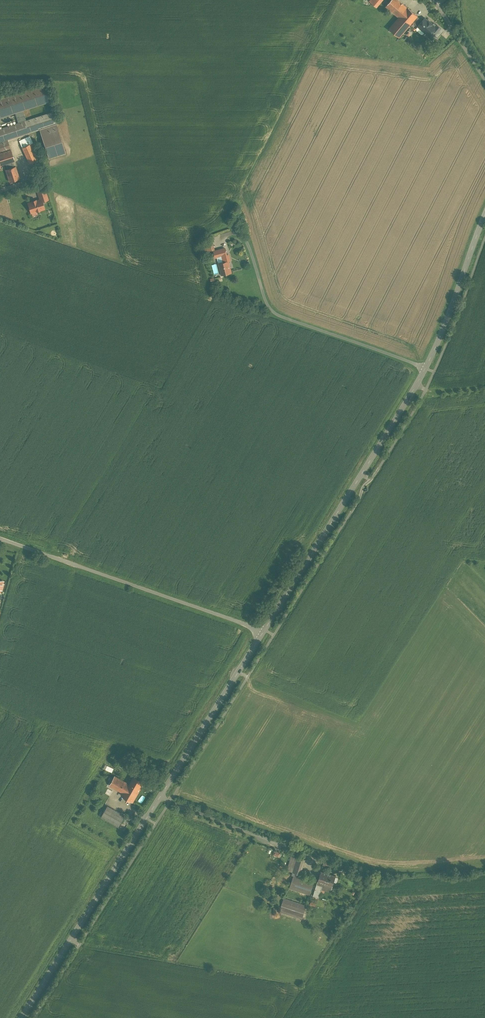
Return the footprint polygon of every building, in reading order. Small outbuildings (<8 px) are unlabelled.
[(399,0),(391,0),(386,6),(399,18),(389,28),(400,37),(413,22),(418,16),(399,0)] [(418,26),(423,21),(418,16),(413,22),(418,26)] [(425,18),(423,21),(418,26),(429,36),(433,31),(437,27),(436,26),(433,24),(432,25),(425,18)] [(441,28),(437,25),(436,26),(437,27),(433,31),(434,32),(433,33),(438,37),(443,32),(443,31),(440,29),(441,28)] [(0,97),(0,117),(15,113),(24,110),(50,102),(45,84),(0,97)] [(15,162),(8,140),(38,130),(54,124),(50,112),(27,120),(24,110),(15,113),(18,121),(0,127),(0,166),(15,162)] [(63,151),(54,124),(38,130),(47,157),(63,151)] [(30,139),(19,144),(28,161),(38,156),(30,139)] [(6,169),(10,181),(19,178),(15,166),(6,169)] [(41,199),(42,201),(48,200),(45,190),(38,192),(40,200),(41,199)] [(44,209),(42,201),(41,199),(40,200),(36,201),(36,200),(32,201),(32,202),(28,203),(31,213),(44,209)] [(214,250),(212,242),(203,244),(205,253),(214,250)] [(221,256),(227,255),(225,248),(214,251),(215,257),(217,257),(221,256)] [(229,254),(227,255),(221,256),(223,263),(219,263),(222,274),(231,272),(228,261),(230,261),(229,254)] [(162,766),(153,762),(150,768),(159,772),(162,766)] [(103,769),(112,772),(113,768),(104,764),(103,769)] [(129,784),(140,790),(141,788),(139,787),(143,780),(135,775),(129,784)] [(133,802),(140,790),(129,784),(115,776),(110,785),(123,792),(122,795),(133,802)] [(123,816),(106,807),(100,818),(117,827),(123,816)] [(305,859),(292,855),(287,870),(293,872),(292,875),(294,876),(294,875),(299,877),(305,859)] [(335,876),(321,871),(313,896),(318,897),(320,888),(330,892),(335,876)] [(294,875),(294,876),(290,888),(309,894),(313,882),(299,877),(294,875)] [(284,898),(280,910),(302,917),(306,905),(284,898)]
